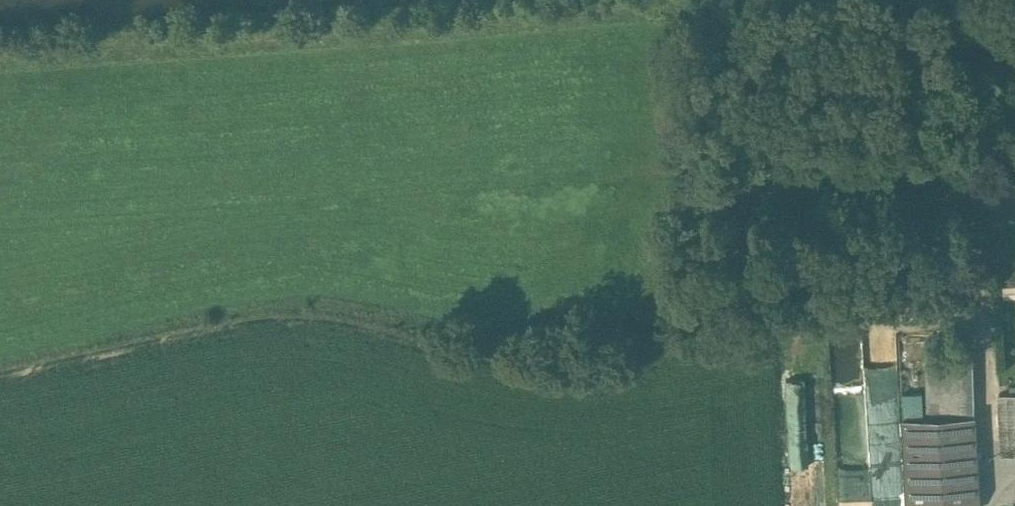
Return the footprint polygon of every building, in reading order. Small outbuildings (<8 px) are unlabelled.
[(903,393),(901,340),(868,341),(869,393),(903,393)] [(814,471),(809,375),(788,376),(793,472),(814,471)] [(928,387),(927,388),(928,416),(929,416),(929,417),(902,417),(907,505),(973,505),(978,499),(973,416),(967,416),(967,388),(928,387)] [(999,393),(1003,455),(1014,454),(1014,448),(1014,392),(999,393)]
